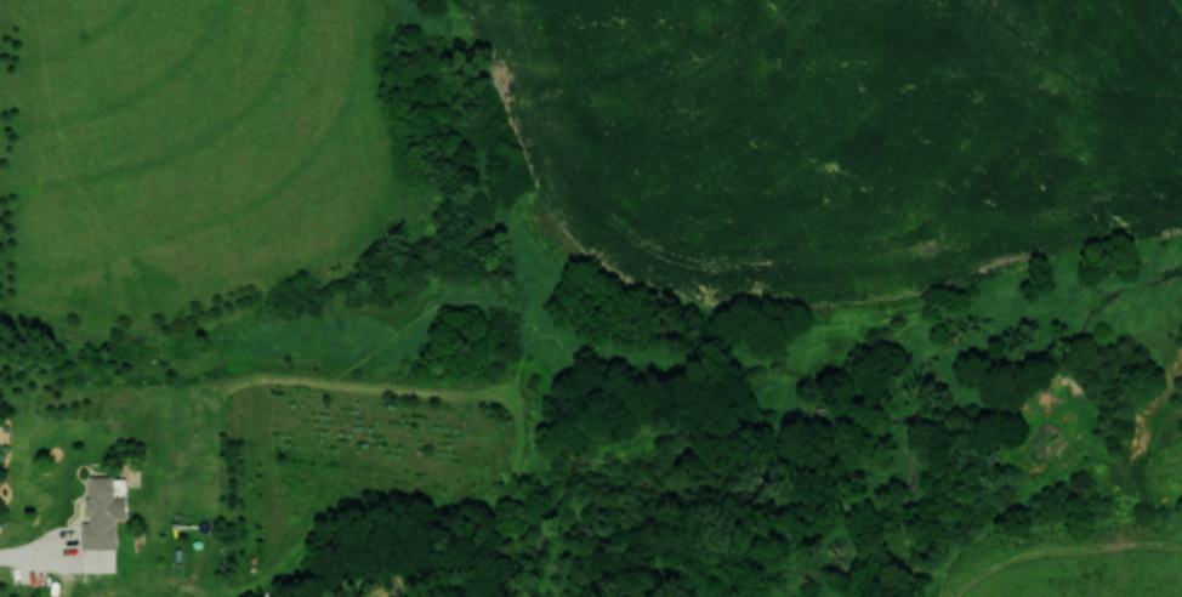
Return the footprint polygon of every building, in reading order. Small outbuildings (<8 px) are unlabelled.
[(83,520),(83,547),(115,547),(115,515),(126,515),(126,496),(116,496),(116,475),(88,475),(88,520),(83,520)]
